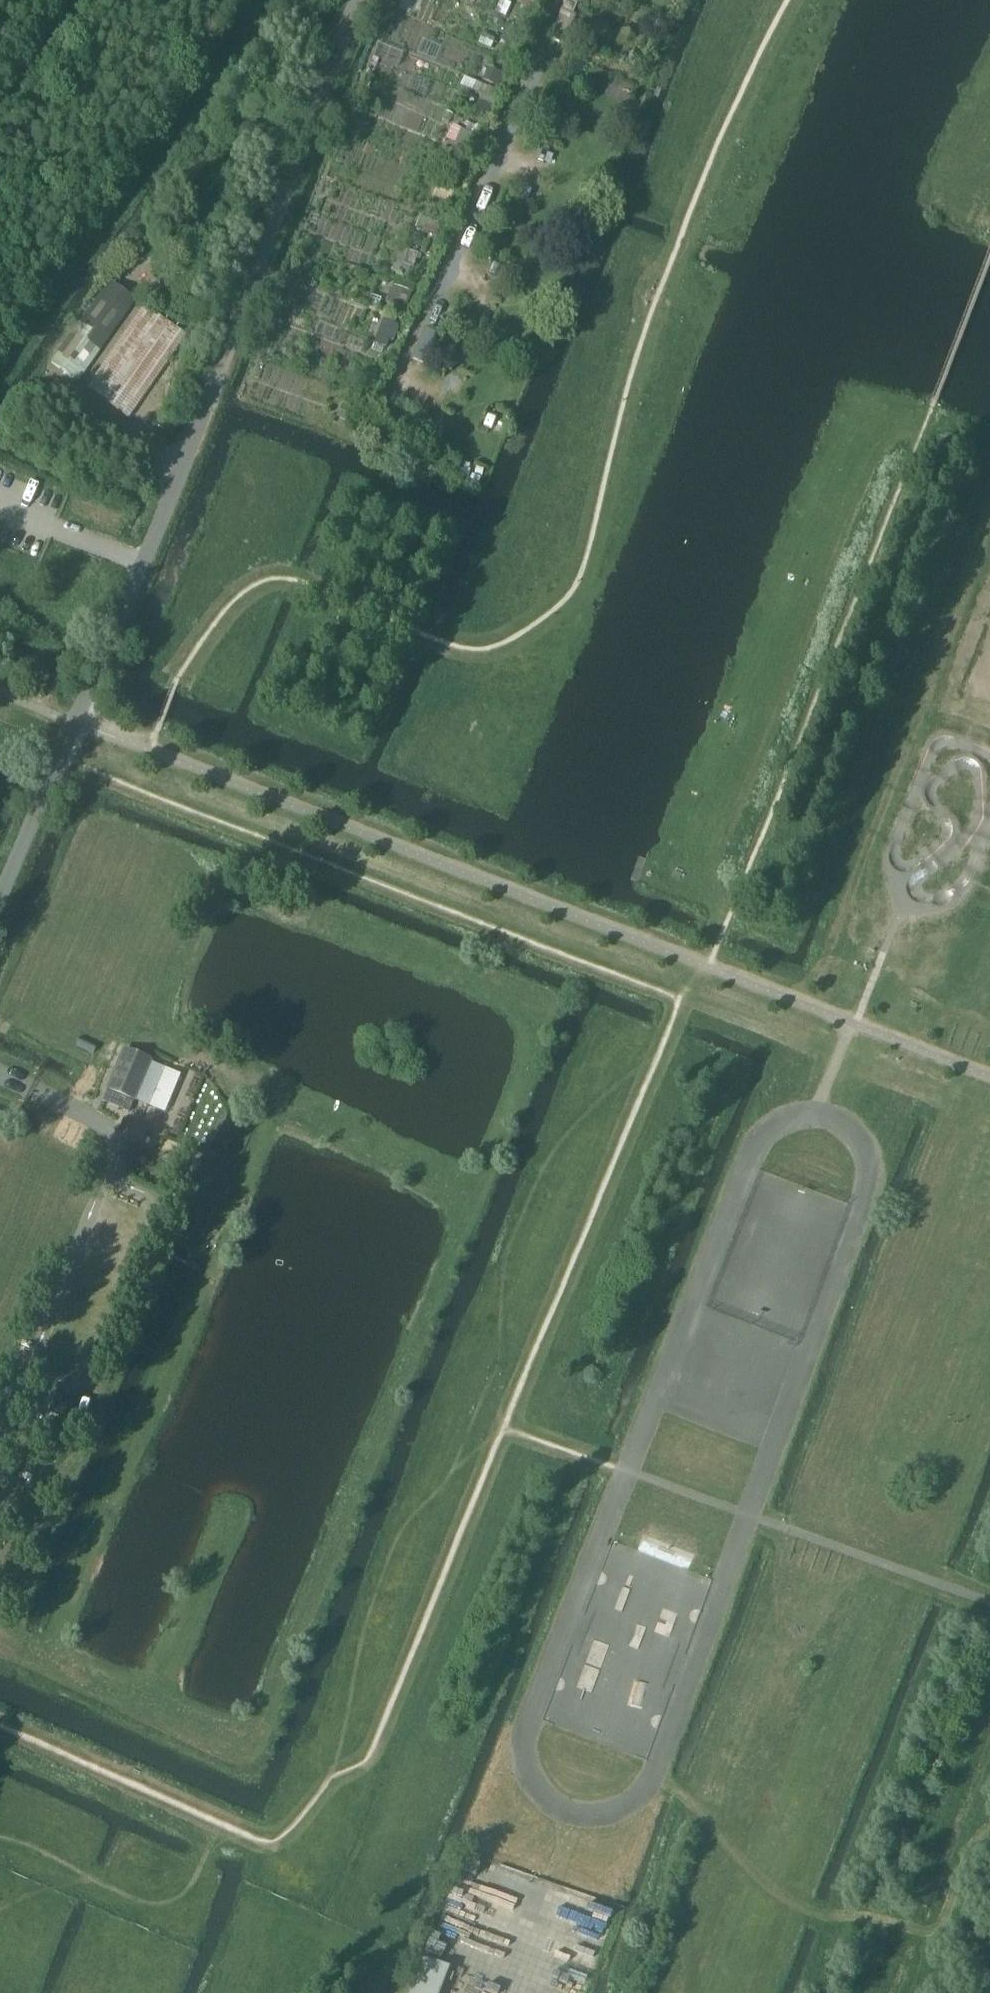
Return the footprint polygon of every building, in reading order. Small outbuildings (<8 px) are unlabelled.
[(562,10),(561,9),(550,35),(564,41),(575,15),(573,14),(577,6),(567,0),(562,10)] [(51,364),(77,383),(135,300),(108,282),(51,364)] [(85,388),(129,419),(187,336),(143,305),(85,388)] [(123,1050),(102,1102),(127,1113),(150,1061),(123,1050)] [(163,1113),(179,1075),(152,1063),(135,1101),(163,1113)]
